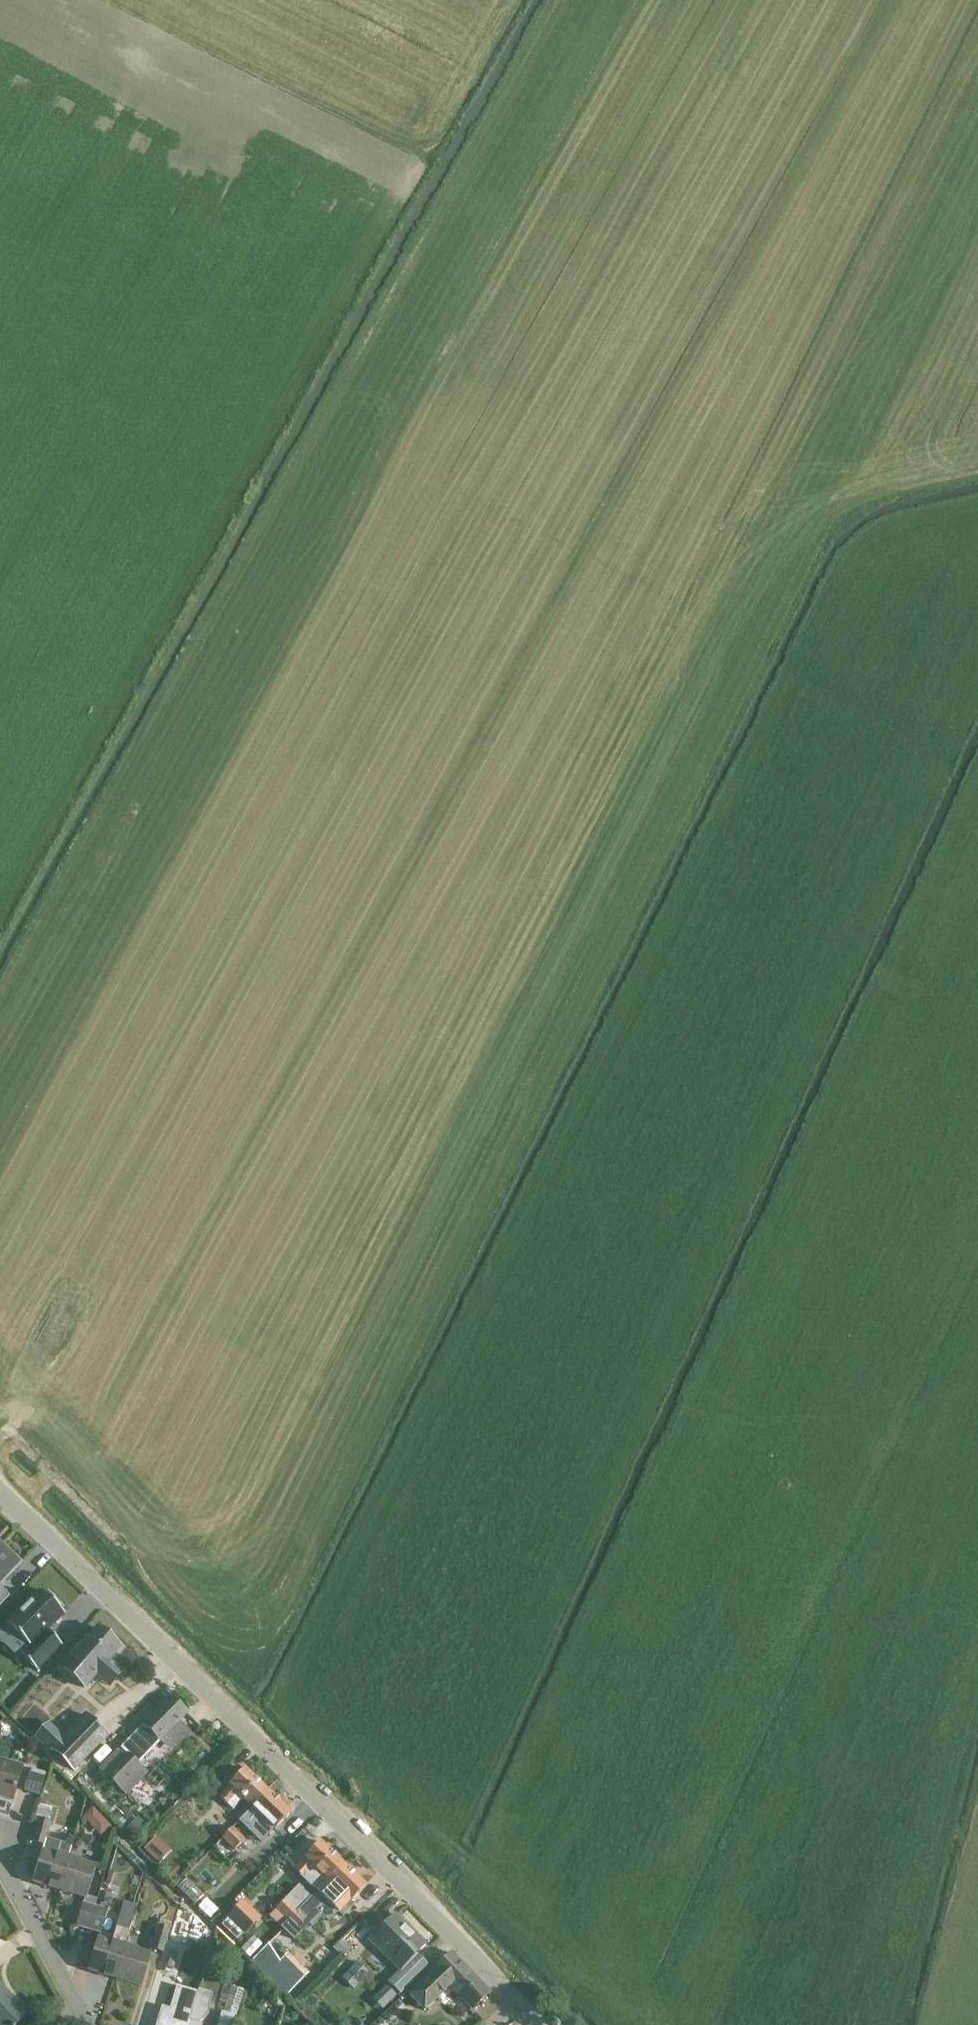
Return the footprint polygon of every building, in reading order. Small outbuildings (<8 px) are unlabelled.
[(19,1566),(14,1562),(17,1559),(5,1548),(3,1551),(0,1548),(0,1549),(0,1586),(19,1566)] [(9,1596),(0,1588),(0,1606),(9,1596)] [(32,1650),(24,1658),(39,1673),(65,1648),(50,1633),(67,1616),(58,1607),(60,1605),(50,1595),(47,1597),(41,1591),(7,1625),(32,1650)] [(75,1646),(59,1665),(63,1668),(63,1669),(84,1687),(96,1673),(105,1681),(117,1667),(107,1660),(119,1646),(98,1628),(79,1650),(75,1646)] [(131,1735),(149,1753),(160,1741),(171,1752),(191,1731),(180,1721),(188,1713),(170,1695),(142,1724),(131,1735)] [(70,1773),(102,1737),(81,1718),(49,1754),(70,1773)] [(148,1772),(120,1746),(98,1769),(125,1795),(148,1772)] [(12,1800),(22,1767),(0,1760),(0,1796),(12,1800)] [(217,1796),(232,1810),(244,1798),(252,1806),(268,1790),(245,1767),(229,1784),(217,1796)] [(32,1768),(24,1790),(38,1794),(45,1772),(32,1768)] [(238,1822),(262,1844),(276,1828),(291,1812),(268,1790),(252,1806),(238,1822)] [(33,1882),(59,1890),(69,1859),(72,1845),(47,1837),(51,1822),(48,1821),(52,1808),(38,1804),(34,1818),(38,1819),(31,1842),(43,1845),(42,1850),(43,1851),(33,1882)] [(83,1817),(100,1836),(110,1827),(93,1808),(83,1817)] [(143,1829),(135,1821),(128,1829),(135,1836),(143,1829)] [(221,1836),(211,1847),(213,1848),(229,1864),(239,1853),(234,1849),(244,1839),(232,1827),(223,1837),(221,1836)] [(151,1857),(162,1846),(154,1839),(144,1849),(151,1857)] [(295,1870),(316,1890),(343,1863),(320,1841),(304,1857),(306,1859),(295,1870)] [(75,1927),(88,1930),(95,1905),(97,1898),(85,1895),(94,1867),(69,1859),(59,1890),(84,1897),(75,1927)] [(309,1899),(281,1928),(294,1940),(310,1924),(312,1926),(322,1916),(318,1913),(328,1902),(340,1913),(366,1886),(343,1863),(316,1891),(309,1899)] [(187,1878),(179,1886),(195,1903),(203,1895),(187,1878)] [(88,1930),(101,1934),(107,1910),(109,1911),(115,1890),(107,1887),(102,1904),(100,1903),(99,1907),(95,1905),(88,1930)] [(268,1916),(281,1928),(309,1899),(302,1892),(291,1903),(286,1898),(268,1916)] [(128,1930),(134,1906),(113,1901),(107,1924),(128,1930)] [(243,1902),(221,1925),(238,1941),(259,1917),(243,1902)] [(388,1981),(400,1994),(429,1965),(417,1953),(426,1944),(403,1921),(402,1922),(394,1915),(378,1931),(407,1961),(388,1981)] [(361,1917),(340,1939),(351,1949),(372,1927),(361,1917)] [(157,1924),(150,1949),(163,1953),(170,1928),(157,1924)] [(88,1970),(114,1978),(124,1946),(129,1930),(116,1927),(112,1943),(98,1938),(88,1970)] [(372,1943),(360,1956),(377,1972),(389,1959),(372,1943)] [(267,1944),(251,1961),(285,1995),(308,1973),(288,1953),(279,1962),(267,1944)] [(114,1978),(141,1986),(150,1954),(124,1946),(114,1978)] [(409,1994),(424,2009),(449,1985),(472,2009),(489,1992),(452,1953),(434,1969),(435,1969),(409,1994)] [(356,1962),(341,1978),(353,1989),(368,1972),(356,1962)] [(28,2013),(0,1985),(0,2024),(15,2024),(28,2013)] [(386,1985),(370,1998),(378,2009),(395,1996),(386,1985)] [(165,2017),(165,1992),(151,1992),(150,2016),(165,2017)] [(235,2015),(221,2011),(217,2024),(233,2024),(235,2015)] [(189,2020),(178,2016),(176,2024),(187,2024),(189,2020)]
